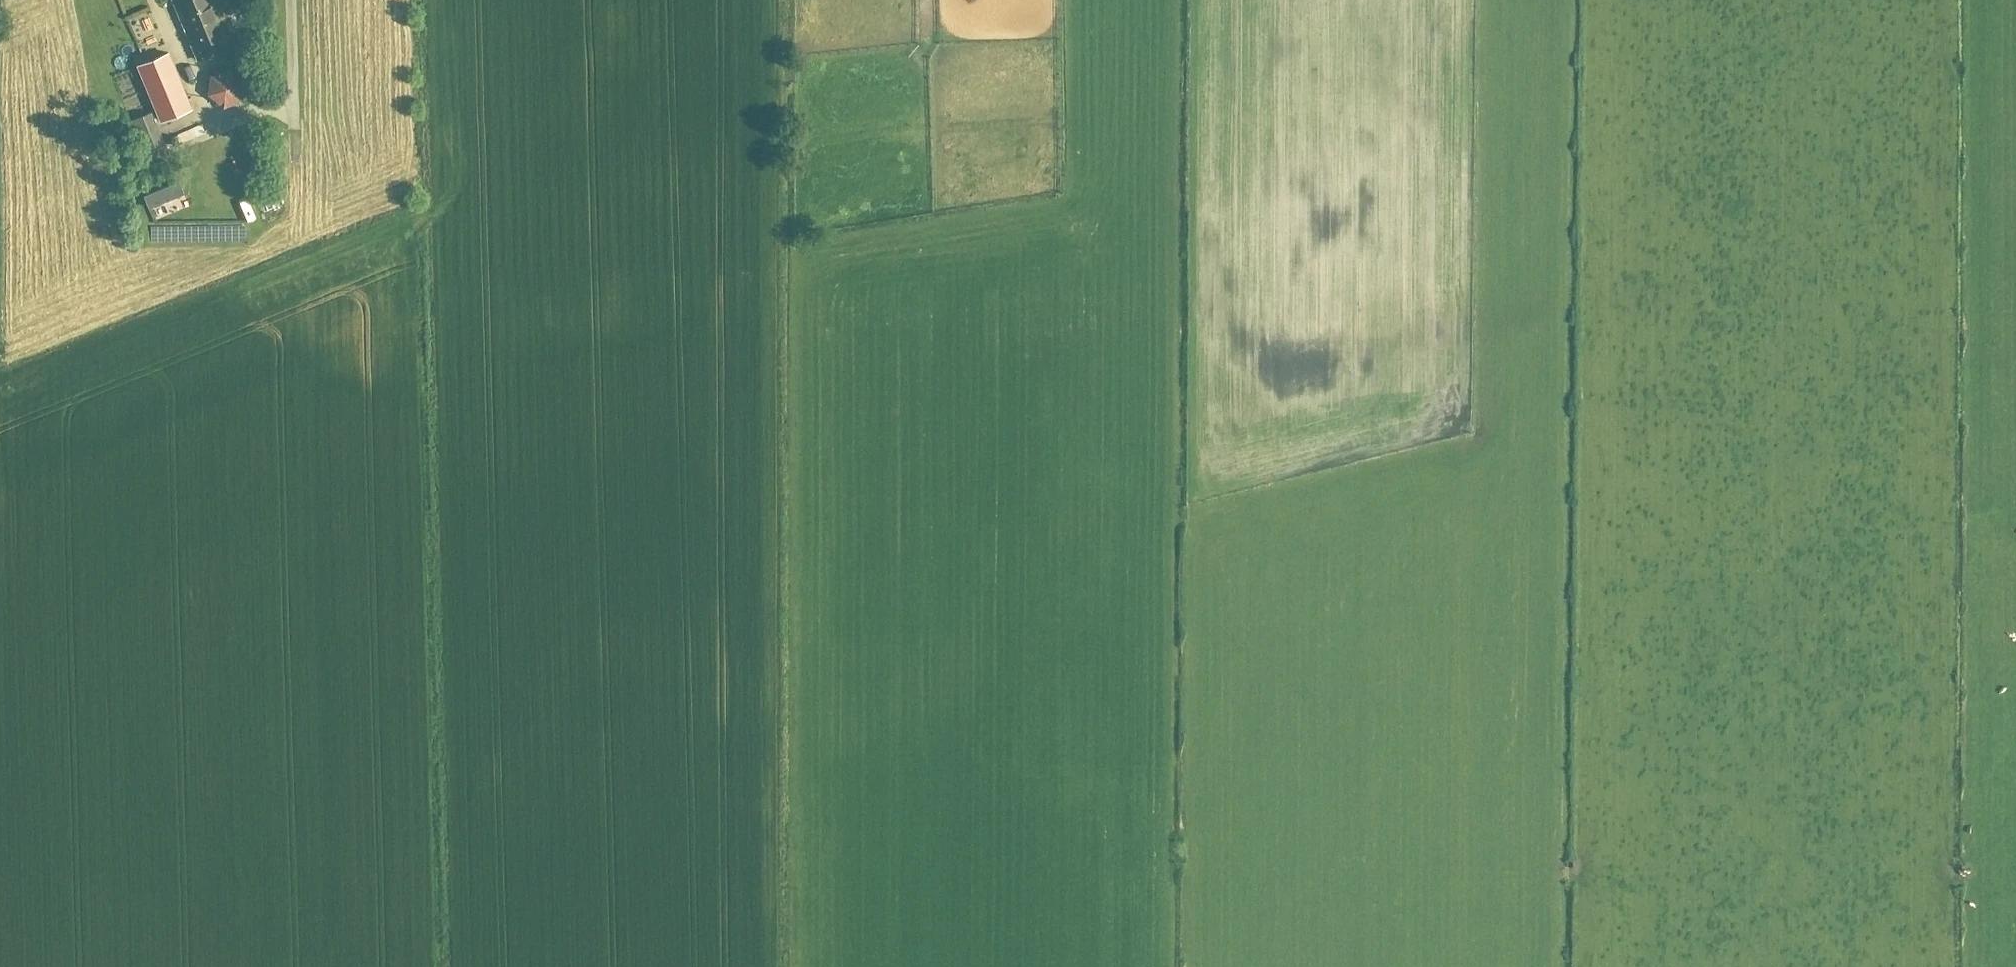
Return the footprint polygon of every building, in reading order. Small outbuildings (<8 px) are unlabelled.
[(216,0),(173,0),(197,60),(234,44),(216,0)] [(193,108),(170,52),(138,66),(161,121),(193,108)] [(209,77),(206,96),(223,107),(240,99),(243,80),(227,68),(209,77)] [(148,112),(128,122),(141,151),(162,142),(148,112)] [(172,131),(196,123),(193,113),(169,121),(172,131)] [(183,194),(178,182),(143,197),(148,208),(183,194)]
